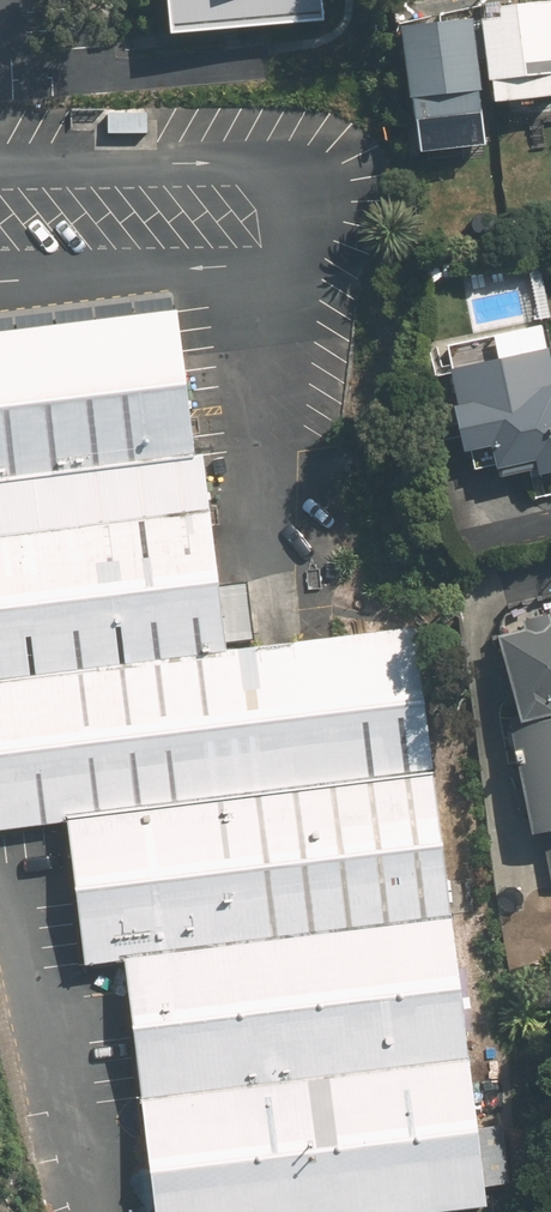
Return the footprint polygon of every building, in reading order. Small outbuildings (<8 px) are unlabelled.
[(166,38),(333,24),(331,0),(162,0),(166,38)] [(482,23),(492,106),(550,99),(550,14),(482,23)] [(486,147),(472,18),(403,25),(416,154),(486,147)] [(200,467),(180,310),(0,333),(0,492),(200,467)] [(537,474),(550,472),(550,363),(545,327),(419,347),(424,375),(443,372),(459,470),(496,464),(498,475),(536,469),(537,474)] [(200,467),(0,492),(0,676),(224,647),(200,467)] [(550,614),(523,619),(525,633),(497,638),(514,728),(534,835),(544,833),(550,870),(550,615),(550,614)] [(0,676),(0,813),(1,824),(70,816),(437,769),(418,622),(224,647),(0,676)] [(456,917),(437,769),(70,816),(88,963),(128,958),(456,917)] [(474,1061),(456,917),(128,958),(146,1102),(474,1061)] [(474,1061),(146,1102),(160,1211),(434,1211),(493,1205),(474,1061)]
